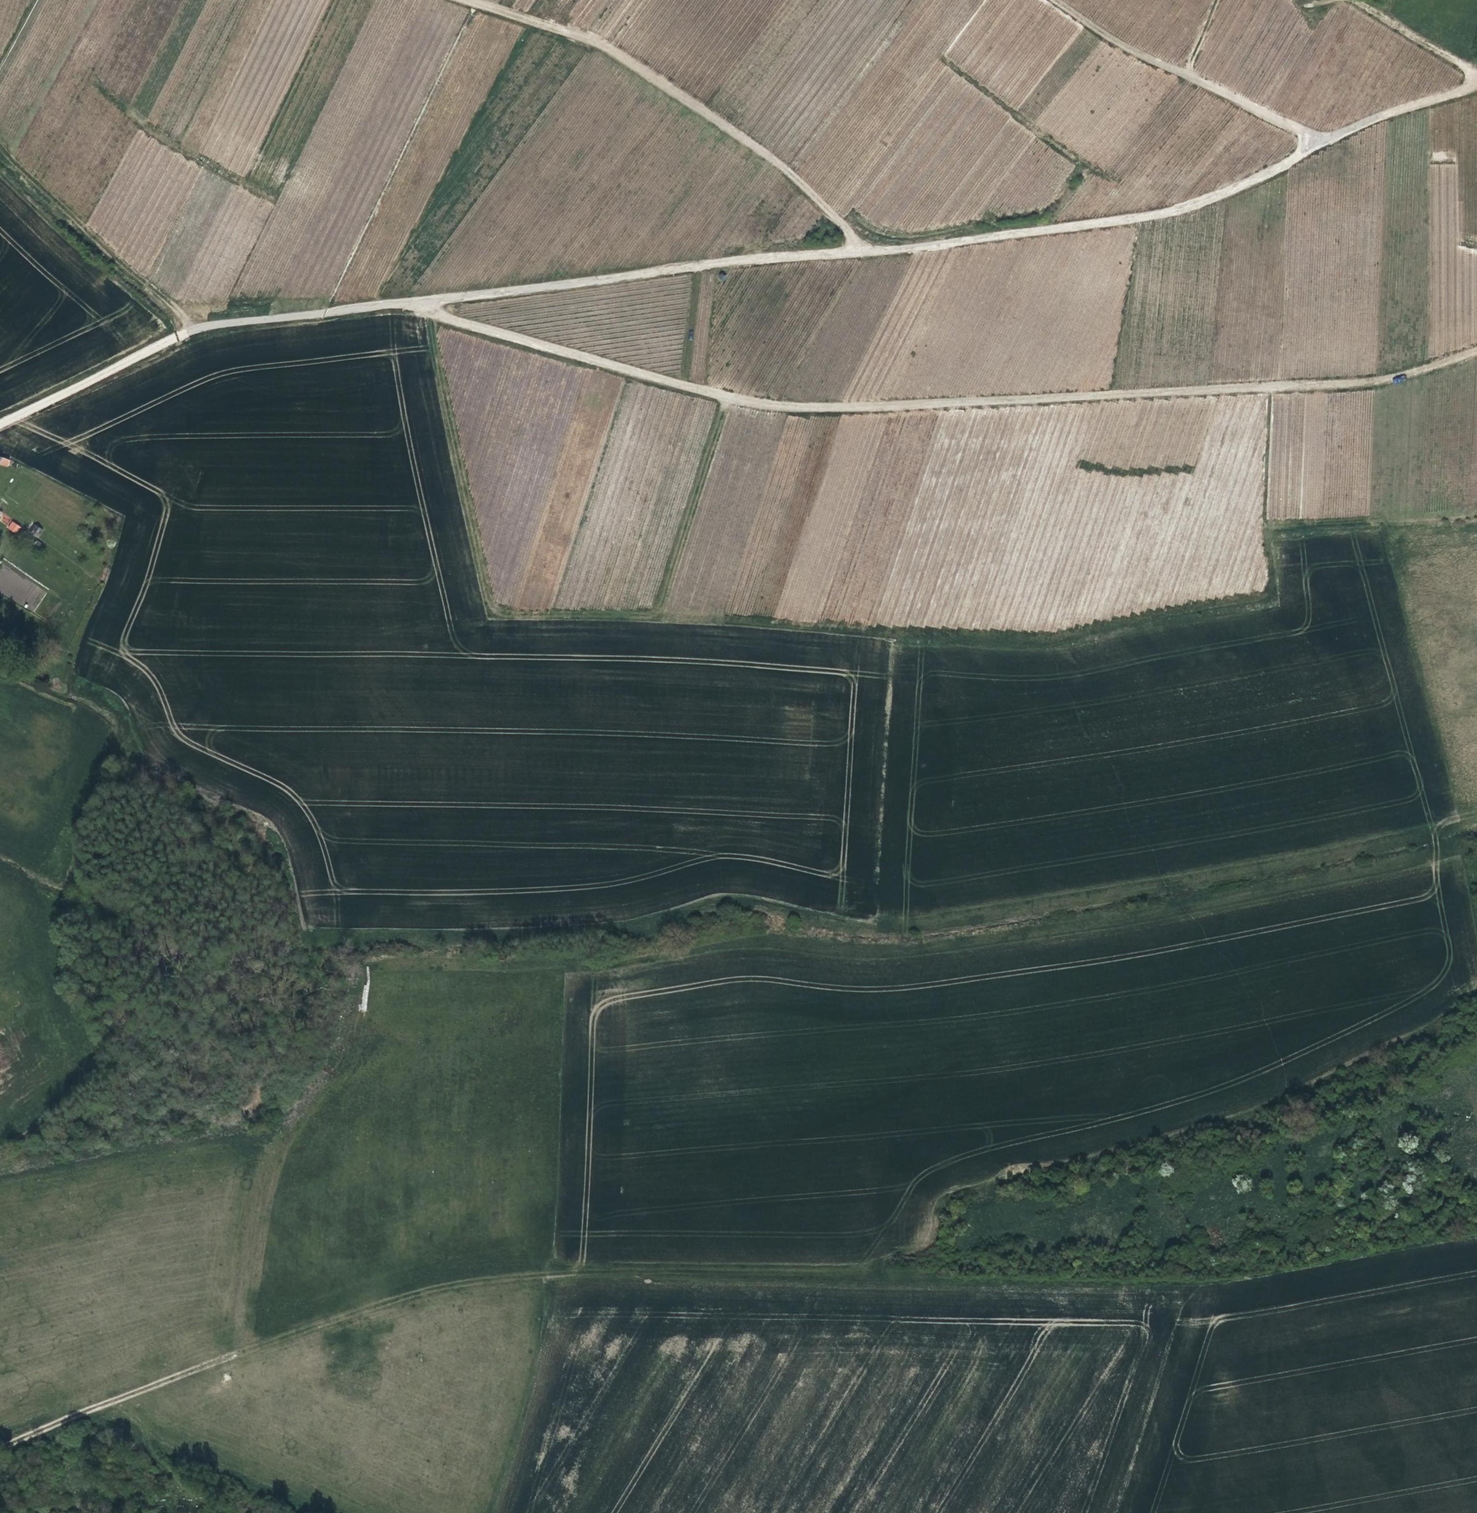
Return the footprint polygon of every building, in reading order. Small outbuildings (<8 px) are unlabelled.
[(12,520),(7,527),(15,534),(21,527),(12,520)] [(38,537),(42,528),(34,525),(31,533),(38,537)] [(32,588),(14,590),(15,602),(34,600),(32,588)]
